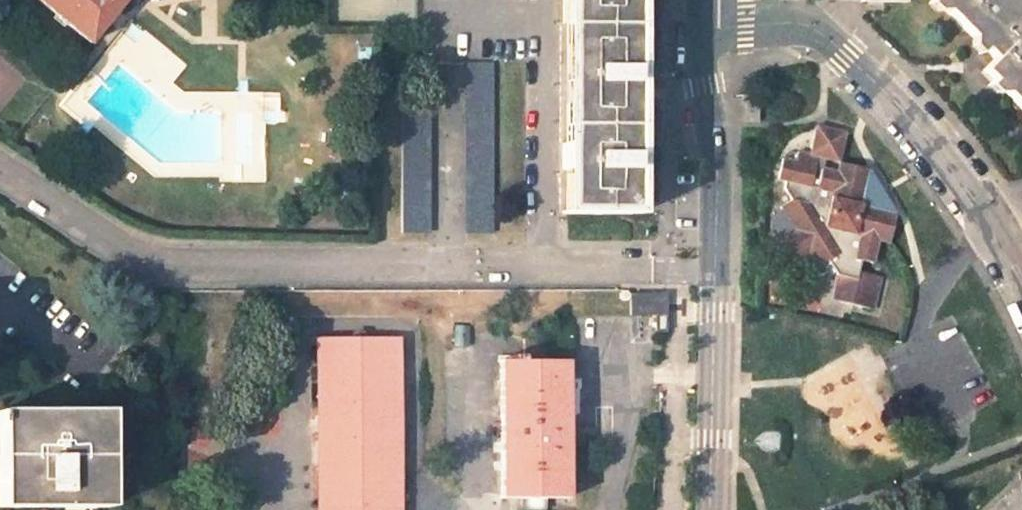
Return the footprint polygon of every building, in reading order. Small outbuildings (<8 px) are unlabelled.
[(85,43),(122,0),(36,0),(52,14),(85,43)] [(554,220),(623,220),(624,171),(625,86),(626,0),(557,0),(554,220)] [(932,3),(939,11),(950,11),(963,24),(975,37),(974,46),(982,54),(988,49),(998,59),(986,71),(996,81),(991,86),(998,94),(1010,93),(1021,105),(1021,0),(935,0),(932,3)] [(496,65),(469,65),(466,234),(494,235),(496,65)] [(434,104),(407,104),(404,232),(432,232),(434,104)] [(812,193),(817,175),(832,175),(844,167),(848,148),(830,144),(817,151),(812,174),(783,167),(780,181),(773,179),(768,199),(780,202),(780,205),(795,209),(794,217),(801,229),(804,246),(816,249),(806,254),(817,271),(833,264),(840,278),(834,300),(873,309),(882,270),(858,265),(861,255),(872,258),(878,234),(886,235),(892,209),(875,205),(865,202),(869,184),(841,177),(839,187),(827,184),(824,196),(812,193)] [(801,229),(779,242),(789,263),(806,254),(816,249),(804,246),(801,229)] [(623,295),(622,316),(648,316),(649,334),(660,333),(659,296),(623,295)] [(311,336),(312,509),(399,509),(399,474),(397,336),(316,336),(311,336)] [(563,363),(492,364),(491,500),(561,499),(563,363)] [(109,508),(109,413),(51,414),(0,414),(0,507),(109,508)]
